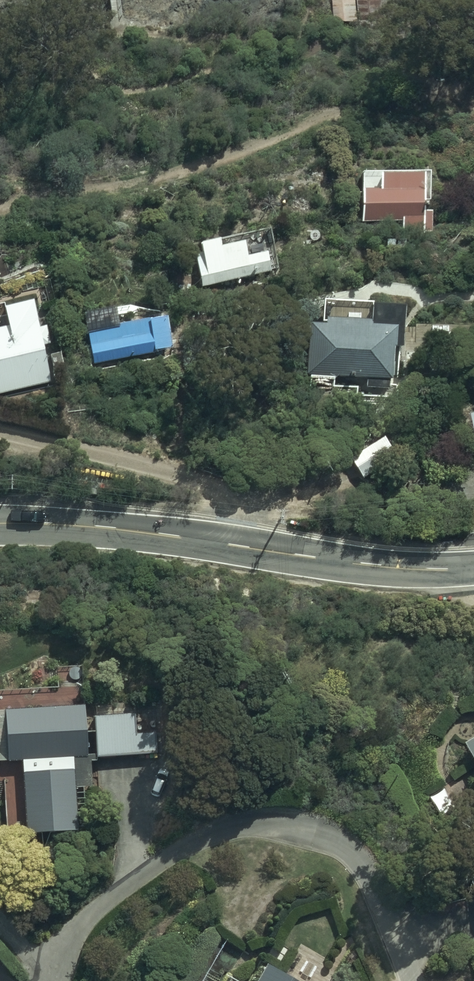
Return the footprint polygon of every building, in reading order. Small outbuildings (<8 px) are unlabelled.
[(334,16),(357,16),(357,0),(334,0),(334,16)] [(360,21),(405,19),(404,0),(359,0),(360,21)] [(432,167),(363,167),(363,229),(371,229),(371,220),(403,219),(403,234),(425,234),(425,231),(434,231),(433,207),(426,207),(426,201),(433,201),(432,167)] [(272,224),(203,240),(204,245),(195,247),(204,285),(282,267),(272,224)] [(54,379),(36,295),(6,301),(8,311),(0,313),(0,390),(54,379)] [(391,377),(395,377),(397,342),(407,343),(409,299),(326,295),(325,319),(312,318),(309,372),(355,374),(355,375),(368,376),(368,386),(391,387),(391,377)] [(176,348),(168,309),(148,313),(148,315),(93,326),(93,330),(86,331),(93,365),(176,348)] [(387,433),(352,454),(365,476),(400,455),(387,433)] [(9,832),(91,829),(89,787),(96,786),(95,779),(92,780),(91,756),(89,756),(86,664),(56,665),(56,683),(0,686),(0,780),(7,780),(9,832)] [(135,713),(96,713),(97,754),(160,753),(160,709),(135,709),(135,713)] [(461,739),(473,759),(473,731),(461,739)] [(461,777),(429,797),(441,816),(473,797),(461,777)] [(267,961),(255,980),(300,980),(267,961)]
